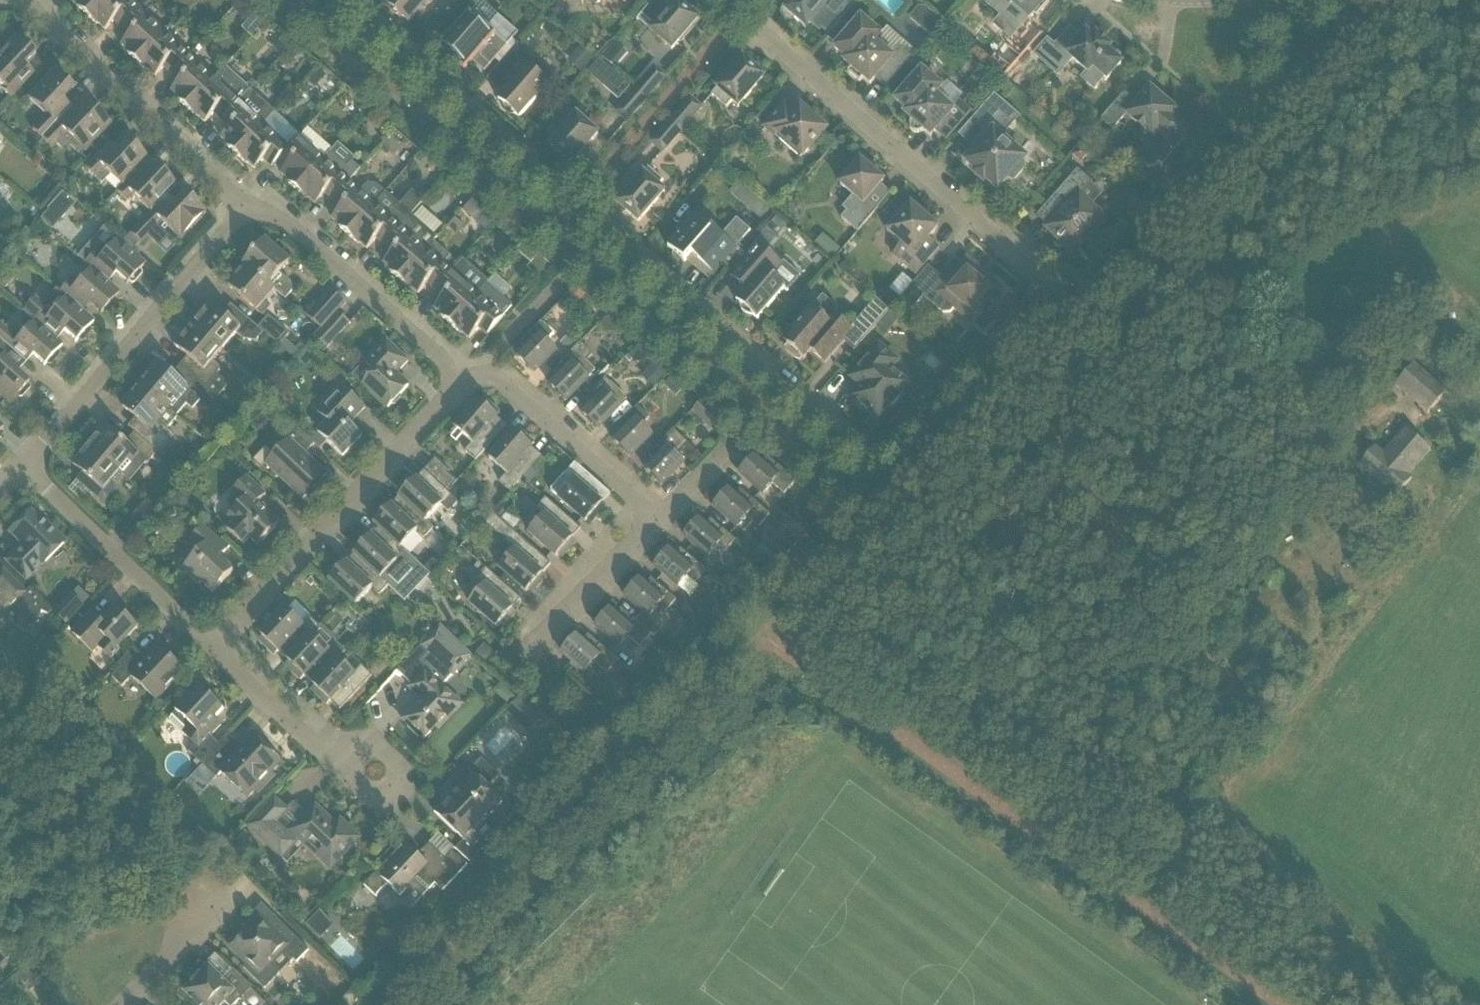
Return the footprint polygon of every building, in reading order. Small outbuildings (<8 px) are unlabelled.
[(79,5),(77,7),(87,16),(102,0),(73,0),(79,5)] [(140,9),(131,0),(102,0),(87,16),(96,25),(98,23),(105,30),(115,19),(123,27),(140,9)] [(392,7),(392,8),(393,11),(396,14),(398,13),(409,22),(422,7),(428,0),(431,3),(433,0),(390,0),(387,3),(392,7)] [(643,12),(644,12),(657,23),(654,27),(654,26),(651,30),(650,31),(651,32),(656,36),(672,50),(679,42),(693,25),(694,26),(699,20),(701,17),(700,12),(697,10),(693,9),(689,11),(676,0),(674,3),(672,6),(671,6),(671,7),(669,5),(663,0),(653,0),(643,12)] [(791,0),(790,0),(788,3),(783,9),(782,13),(783,17),(786,20),(790,20),(794,18),(806,29),(811,23),(813,24),(819,29),(821,26),(828,32),(851,4),(846,0),(791,0)] [(985,3),(996,14),(1016,30),(1008,39),(987,64),(1003,78),(1042,33),(1027,20),(1029,18),(1034,13),(1036,14),(1048,0),(988,0),(985,3)] [(554,2),(546,12),(555,20),(561,13),(561,9),(554,2)] [(137,62),(165,32),(140,9),(123,27),(131,34),(121,45),(128,52),(127,53),(137,62)] [(259,10),(251,19),(261,28),(269,19),(265,16),(259,11),(259,10)] [(470,12),(438,48),(464,71),(472,61),(475,64),(484,72),(508,45),(518,33),(500,17),(490,29),(479,20),(481,18),(478,16),(476,17),(470,12)] [(953,15),(945,24),(955,32),(962,23),(953,15)] [(860,17),(833,47),(846,58),(843,62),(851,68),(847,72),(859,82),(863,78),(870,84),(879,73),(889,82),(902,67),(909,59),(898,50),(904,42),(887,28),(881,35),(865,22),(860,17)] [(936,20),(926,32),(931,36),(941,24),(936,20)] [(841,22),(828,38),(834,44),(847,28),(841,22)] [(1080,38),(1070,28),(1054,46),(1047,40),(1034,55),(1058,75),(1072,59),(1087,72),(1082,78),(1094,89),(1104,77),(1107,80),(1108,78),(1121,63),(1116,59),(1119,55),(1106,44),(1107,44),(1106,43),(1105,44),(1100,39),(1100,38),(1099,38),(1095,35),(1092,38),(1085,32),(1080,38)] [(173,73),(190,55),(165,32),(137,62),(146,71),(148,69),(155,76),(165,66),(173,73)] [(287,33),(280,40),(290,48),(296,41),(287,33)] [(35,54),(15,35),(0,51),(0,89),(9,98),(12,96),(33,73),(24,64),(33,54),(34,54),(35,54)] [(295,43),(287,52),(295,58),(303,49),(295,43)] [(509,87),(498,100),(503,104),(503,108),(510,115),(514,114),(519,118),(547,86),(555,77),(536,61),(517,44),(507,56),(499,65),(509,74),(511,75),(504,82),(509,87)] [(581,72),(594,58),(581,46),(568,61),(581,72)] [(180,81),(171,91),(178,98),(177,99),(186,108),(215,78),(194,59),(190,55),(173,73),(180,81)] [(738,107),(751,92),(764,77),(752,66),(753,62),(752,58),(749,55),(745,55),(741,57),(736,63),(738,64),(711,94),(720,102),(726,108),(732,102),(738,107)] [(619,100),(630,87),(599,60),(588,72),(619,100)] [(223,119),(240,101),(250,90),(225,67),(215,78),(186,108),(196,117),(197,116),(205,123),(215,112),(223,119)] [(318,67),(307,79),(315,86),(326,75),(318,67)] [(646,99),(666,77),(655,67),(635,90),(646,99)] [(952,110),(935,95),(941,88),(919,69),(892,100),(906,112),(904,114),(911,120),(910,122),(909,125),(910,128),(912,131),(915,132),(918,133),(921,131),(921,132),(923,130),(930,137),(939,126),(950,134),(963,119),(969,112),(959,103),(952,110)] [(39,85),(27,98),(45,116),(32,130),(42,139),(71,108),(61,100),(71,89),(72,90),(73,89),(53,70),(39,85)] [(1161,102),(1160,101),(1159,97),(1160,96),(1149,87),(1126,114),(1152,137),(1144,154),(1143,158),(1143,161),(1144,164),(1146,166),(1149,167),(1153,166),(1155,165),(1157,162),(1162,164),(1179,144),(1175,140),(1186,127),(1173,115),(1177,111),(1166,101),(1165,102),(1161,102)] [(627,122),(646,99),(635,90),(616,112),(627,122)] [(1014,180),(1024,169),(1024,166),(1021,163),(1025,160),(1001,138),(1019,118),(995,97),(977,117),(993,132),(975,150),(965,162),(997,190),(1007,178),(1010,181),(1014,180)] [(682,130),(701,108),(690,98),(670,120),(682,130)] [(230,126),(220,138),(228,144),(226,146),(236,155),(264,125),(269,119),(275,113),(269,107),(258,118),(240,101),(223,119),(230,126)] [(1113,129),(1126,114),(1114,104),(1101,119),(1113,129)] [(71,108),(42,139),(52,149),(55,145),(60,149),(70,139),(84,152),(96,138),(110,124),(90,105),(89,106),(90,106),(80,117),(71,108)] [(791,117),(783,110),(786,107),(785,106),(771,121),(766,128),(800,159),(825,130),(821,126),(823,124),(809,112),(807,114),(800,108),(791,117)] [(370,108),(364,116),(373,123),(379,116),(370,108)] [(570,167),(573,165),(578,160),(577,159),(598,134),(576,115),(550,145),(563,156),(561,160),(562,164),(565,167),(570,167)] [(662,152),(682,130),(670,120),(651,142),(662,152)] [(751,145),(763,132),(753,123),(741,136),(751,145)] [(1075,124),(1071,128),(1071,133),(1076,137),(1081,137),(1085,133),(1085,127),(1081,123),(1075,124)] [(282,156),(289,148),(264,125),(236,155),(246,163),(247,162),(255,169),(264,159),(272,166),(282,156)] [(308,128),(302,136),(327,155),(333,147),(308,128)] [(297,190),(324,159),(299,137),(289,148),(282,156),(290,163),(281,173),(288,180),(287,182),(297,190)] [(95,158),(85,169),(101,184),(109,175),(121,186),(121,187),(134,173),(138,169),(148,159),(128,140),(127,141),(128,142),(118,152),(108,143),(95,158)] [(1080,145),(1072,154),(1077,159),(1083,159),(1089,153),(1080,145)] [(347,168),(330,153),(324,159),(297,190),(307,199),(308,198),(316,204),(325,194),(333,201),(358,172),(360,170),(352,162),(347,168)] [(422,153),(417,159),(425,166),(430,160),(422,153)] [(875,167),(865,159),(862,162),(860,160),(847,175),(839,184),(853,196),(842,208),(847,212),(841,218),(858,233),(870,218),(878,209),(867,200),(883,181),(872,171),(875,167)] [(121,186),(116,192),(126,202),(131,196),(149,213),(150,213),(163,200),(166,196),(176,185),(156,167),(155,168),(156,168),(147,178),(138,169),(134,173),(121,187),(121,186)] [(638,222),(664,192),(658,186),(663,180),(660,177),(648,167),(621,197),(620,196),(615,202),(614,206),(615,210),(618,213),(622,213),(626,211),(638,222)] [(1095,240),(1096,239),(1097,237),(1097,236),(1097,234),(1097,233),(1097,231),(1096,230),(1095,229),(1105,219),(1080,195),(1090,183),(1077,172),(1052,202),(1038,216),(1055,233),(1053,236),(1055,238),(1054,239),(1054,241),(1054,244),(1056,246),(1059,247),(1061,246),(1062,245),(1071,253),(1084,240),(1085,241),(1087,241),(1088,242),(1090,242),(1091,242),(1093,241),(1094,241),(1095,240)] [(341,208),(332,218),(339,225),(338,227),(348,235),(375,204),(385,193),(381,189),(378,187),(374,186),(370,186),(367,187),(364,189),(361,191),(350,182),(333,201),(341,208)] [(411,215),(424,201),(412,191),(400,205),(385,193),(375,204),(348,235),(358,244),(359,242),(367,249),(376,239),(384,246),(411,215)] [(129,234),(120,243),(131,252),(139,243),(140,243),(154,228),(171,239),(174,236),(178,240),(189,228),(192,226),(191,225),(204,212),(184,193),(183,194),(184,194),(175,204),(166,196),(163,200),(150,213),(149,213),(129,234)] [(754,196),(745,207),(761,220),(770,210),(754,196)] [(896,199),(886,211),(895,218),(905,206),(896,199)] [(897,219),(887,232),(901,244),(892,255),(915,275),(921,268),(934,252),(938,248),(927,239),(937,228),(924,216),(927,214),(915,203),(913,206),(910,204),(897,219)] [(42,219),(40,221),(51,230),(61,219),(50,209),(42,219)] [(489,212),(486,216),(487,224),(490,227),(497,219),(489,212)] [(693,218),(689,214),(676,229),(680,233),(668,247),(673,252),(672,255),(673,259),(676,261),(679,262),(683,261),(684,262),(688,258),(700,269),(703,265),(714,274),(727,259),(736,249),(736,248),(750,231),(736,219),(721,236),(712,228),(709,231),(694,218),(693,218)] [(399,280),(433,241),(437,237),(411,215),(384,246),(392,253),(383,263),(391,270),(389,271),(399,280)] [(775,217),(763,237),(775,244),(787,224),(775,217)] [(90,256),(83,263),(89,269),(89,268),(106,283),(107,283),(104,280),(112,271),(115,274),(126,283),(125,284),(126,285),(144,264),(130,252),(120,243),(115,239),(104,252),(98,247),(92,242),(84,251),(90,256)] [(284,298),(290,291),(291,290),(291,288),(292,287),(292,285),(291,284),(291,282),(280,273),(290,261),(264,239),(243,264),(245,266),(275,290),(278,294),(278,293),(284,298)] [(435,291),(452,271),(444,264),(451,257),(433,241),(399,280),(409,289),(410,287),(418,294),(427,284),(435,291)] [(524,242),(516,251),(531,264),(539,255),(524,242)] [(831,242),(823,252),(832,259),(840,249),(831,242)] [(757,245),(743,260),(730,275),(742,286),(743,284),(747,287),(748,288),(736,301),(739,304),(739,307),(742,312),(746,315),(751,317),(754,317),(757,319),(784,288),(787,291),(800,276),(783,262),(781,265),(757,245)] [(13,257),(5,264),(9,269),(17,262),(13,257)] [(984,277),(978,272),(980,270),(966,258),(953,273),(942,286),(925,270),(900,299),(912,310),(923,297),(943,314),(950,313),(960,302),(964,306),(976,317),(1001,288),(986,275),(984,277)] [(450,325),(487,284),(488,282),(463,259),(452,271),(435,291),(443,298),(434,308),(442,315),(440,316),(450,325)] [(263,317),(271,307),(265,302),(275,290),(245,266),(228,287),(263,317)] [(89,268),(89,269),(78,281),(72,276),(58,292),(64,297),(81,312),(89,303),(100,312),(99,313),(100,314),(119,293),(107,283),(106,283),(89,268)] [(487,336),(504,316),(512,307),(487,284),(450,325),(460,334),(461,332),(469,339),(478,328),(487,336)] [(567,296),(565,297),(574,305),(584,295),(575,287),(568,294),(567,296)] [(887,288),(877,299),(890,310),(900,299),(887,288)] [(322,330),(346,303),(331,289),(317,304),(306,316),(322,330)] [(32,300),(22,311),(33,320),(52,338),(53,338),(56,340),(64,331),(75,341),(74,342),(75,342),(93,322),(81,312),(64,297),(58,292),(55,290),(53,293),(44,310),(32,300)] [(852,355),(890,311),(877,301),(856,325),(857,325),(851,331),(833,315),(826,323),(811,310),(801,320),(793,329),(795,331),(796,332),(786,344),(788,346),(786,348),(788,352),(795,358),(799,360),(802,357),(804,359),(811,351),(825,363),(841,343),(852,353),(851,354),(852,355)] [(223,314),(210,303),(192,324),(222,350),(236,334),(244,340),(256,342),(263,333),(258,328),(231,305),(223,314)] [(327,348),(350,323),(338,312),(346,303),(322,330),(315,337),(327,348)] [(268,316),(258,328),(263,333),(279,346),(289,335),(268,316)] [(2,344),(1,344),(24,364),(32,355),(43,365),(42,365),(43,366),(62,346),(56,340),(53,338),(52,338),(33,320),(22,333),(20,331),(12,333),(11,335),(0,325),(0,342),(2,344)] [(533,373),(547,359),(556,350),(547,341),(554,334),(541,322),(518,345),(523,351),(517,357),(533,373)] [(206,388),(219,373),(220,371),(220,367),(213,361),(222,350),(192,324),(174,345),(187,357),(180,366),(185,371),(205,388),(206,388)] [(568,335),(560,343),(568,352),(577,343),(568,335)] [(1451,338),(1443,349),(1452,356),(1461,346),(1451,338)] [(373,373),(362,384),(373,395),(388,409),(391,405),(395,405),(400,399),(400,395),(409,387),(396,375),(408,361),(386,340),(372,355),(364,364),(373,373)] [(10,404),(28,384),(27,383),(26,383),(16,374),(24,364),(1,344),(2,344),(0,342),(0,395),(10,404)] [(565,401),(579,387),(595,371),(586,361),(593,355),(581,342),(579,344),(571,352),(550,374),(555,379),(549,385),(565,401)] [(638,345),(629,357),(636,363),(645,362),(650,355),(638,345)] [(856,373),(849,380),(860,390),(853,398),(877,419),(889,404),(892,407),(894,404),(900,397),(897,395),(902,389),(907,384),(894,372),(890,369),(896,361),(879,346),(856,373)] [(172,375),(158,364),(140,385),(176,416),(186,403),(192,409),(205,394),(207,392),(219,402),(220,401),(206,388),(205,388),(185,371),(180,366),(172,375)] [(1428,414),(1446,393),(1414,364),(1395,386),(1428,414)] [(594,377),(587,384),(593,390),(596,387),(605,378),(601,374),(599,372),(594,377)] [(683,389),(672,377),(664,385),(676,396),(683,389)] [(597,429),(620,406),(627,399),(605,378),(596,387),(593,390),(582,402),(587,407),(581,413),(597,429)] [(159,454),(174,436),(167,430),(178,417),(176,416),(140,385),(122,406),(141,423),(133,432),(135,433),(157,452),(159,454)] [(318,434),(311,440),(320,448),(326,442),(328,443),(342,457),(362,437),(353,428),(349,424),(364,408),(350,394),(341,386),(317,412),(328,423),(318,434)] [(712,427),(713,425),(721,416),(703,400),(695,409),(692,412),(711,429),(712,427)] [(485,408),(478,401),(455,428),(472,444),(465,452),(475,461),(493,441),(506,426),(496,417),(500,413),(489,404),(485,408)] [(629,457),(643,443),(652,434),(643,425),(649,418),(637,406),(627,415),(614,430),(619,435),(613,442),(629,457)] [(266,447),(253,460),(262,468),(265,465),(287,486),(302,499),(326,474),(305,454),(314,444),(300,430),(294,425),(284,435),(289,440),(275,455),(266,447)] [(125,444),(105,427),(88,446),(119,472),(129,481),(145,462),(147,464),(157,452),(135,433),(125,444)] [(1408,476),(1430,450),(1405,428),(1383,454),(1375,447),(1359,465),(1396,497),(1412,479),(1408,476)] [(682,464),(683,462),(674,453),(686,442),(673,430),(646,458),(651,463),(645,470),(661,485),(682,464)] [(520,438),(513,432),(499,447),(489,459),(506,474),(499,482),(510,491),(528,471),(541,456),(531,448),(534,444),(524,434),(520,438)] [(104,503),(116,489),(109,483),(119,472),(88,446),(73,464),(83,473),(77,480),(104,503)] [(796,481),(766,455),(760,461),(754,456),(739,472),(764,494),(772,484),(784,495),(796,481)] [(448,493),(457,482),(448,474),(450,473),(435,459),(424,471),(448,493)] [(596,518),(605,507),(601,504),(610,494),(575,463),(566,474),(550,491),(559,498),(586,522),(592,515),(596,518)] [(448,493),(424,471),(415,480),(412,476),(402,487),(405,490),(399,497),(425,522),(426,521),(441,505),(449,513),(458,503),(448,493)] [(258,546),(278,524),(257,504),(266,495),(251,481),(246,477),(231,493),(241,503),(227,517),(232,522),(226,528),(243,545),(249,538),(258,546)] [(735,495),(728,489),(713,506),(744,532),(745,531),(752,522),(758,528),(771,515),(740,489),(735,495)] [(381,516),(374,523),(379,528),(401,548),(416,532),(424,539),(434,529),(426,521),(425,522),(399,497),(391,506),(387,503),(377,513),(381,516)] [(142,529),(155,514),(161,508),(149,498),(130,518),(142,529)] [(566,553),(576,542),(572,539),(580,529),(545,498),(536,509),(544,516),(529,533),(556,557),(562,550),(566,553)] [(502,521),(509,512),(500,505),(493,513),(502,521)] [(800,541),(811,529),(796,516),(790,511),(779,523),(800,541)] [(42,524),(29,512),(8,533),(20,545),(16,549),(5,561),(25,580),(41,565),(41,566),(65,542),(44,522),(42,524)] [(536,588),(546,578),(542,574),(551,564),(493,514),(484,524),(514,551),(499,568),(506,574),(500,581),(516,595),(522,588),(526,592),(532,585),(536,588)] [(735,541),(710,519),(705,525),(698,519),(684,536),(708,557),(716,548),(724,554),(735,541)] [(213,593),(233,572),(219,558),(228,549),(213,535),(204,525),(189,540),(201,551),(182,570),(199,586),(201,583),(213,593)] [(379,528),(370,537),(367,533),(357,544),(361,547),(354,554),(381,578),(389,585),(405,601),(406,600),(402,596),(415,583),(417,584),(427,573),(430,575),(401,548),(379,528)] [(771,572),(772,571),(780,562),(762,546),(753,556),(771,572)] [(706,571),(681,549),(675,555),(669,549),(654,566),(689,596),(698,587),(694,584),(706,571)] [(381,578),(354,554),(346,563),(342,559),(332,570),(336,573),(329,580),(355,605),(371,588),(379,596),(389,585),(381,578)] [(506,623),(516,613),(512,609),(521,599),(516,595),(500,581),(486,568),(476,579),(484,586),(469,603),(481,614),(496,627),(503,620),(506,623)] [(24,593),(16,585),(1,571),(0,572),(0,617),(1,618),(12,607),(19,614),(17,617),(33,627),(35,623),(42,612),(48,616),(52,613),(28,589),(24,593)] [(676,600),(651,578),(646,584),(639,579),(624,595),(649,617),(657,607),(664,613),(676,600)] [(732,612),(741,602),(731,594),(723,604),(732,612)] [(71,595),(54,613),(58,616),(66,624),(83,606),(71,595)] [(138,627),(116,606),(101,622),(91,613),(77,627),(72,633),(93,653),(98,648),(111,660),(120,650),(118,648),(124,642),(138,627)] [(302,625),(286,609),(261,635),(267,642),(264,646),(274,655),(278,652),(287,661),(312,634),(312,635),(320,627),(309,617),(302,625)] [(616,614),(610,609),(595,625),(619,647),(628,637),(640,648),(651,635),(621,609),(616,614)] [(639,615),(635,620),(651,635),(654,637),(658,632),(639,615)] [(428,624),(424,629),(424,633),(428,638),(435,630),(428,624)] [(424,642),(397,672),(398,672),(409,683),(412,685),(409,688),(412,691),(423,702),(418,708),(416,706),(402,720),(408,726),(407,727),(418,737),(420,736),(423,740),(436,726),(438,729),(456,710),(461,705),(449,693),(442,686),(451,676),(453,677),(471,657),(456,643),(439,626),(435,630),(428,638),(424,642)] [(704,626),(696,634),(703,640),(711,632),(704,626)] [(328,649),(312,635),(312,634),(287,661),(294,666),(290,670),(300,680),(304,676),(314,685),(338,659),(346,651),(335,642),(328,649)] [(618,661),(588,635),(583,641),(576,635),(561,652),(585,673),(594,664),(606,674),(618,661)] [(184,672),(167,655),(171,652),(159,640),(143,657),(134,648),(119,664),(122,667),(112,678),(122,687),(132,677),(156,701),(170,686),(184,672)] [(485,663),(494,653),(484,645),(475,655),(485,663)] [(354,674),(338,659),(314,685),(320,691),(316,695),(327,705),(330,701),(340,710),(354,696),(372,676),(361,666),(354,674)] [(651,692),(663,681),(642,663),(632,675),(651,692)] [(13,692),(22,683),(23,682),(8,667),(2,674),(10,682),(7,685),(13,692)] [(200,763),(210,753),(219,744),(211,736),(221,725),(214,719),(223,709),(200,687),(176,712),(169,720),(182,732),(195,745),(188,752),(200,763)] [(516,698),(510,692),(503,700),(509,706),(516,698)] [(519,697),(505,712),(513,720),(528,734),(542,719),(528,705),(519,697)] [(622,723),(633,710),(624,702),(613,715),(622,723)] [(210,753),(200,763),(216,778),(222,772),(246,795),(252,788),(258,794),(274,776),(269,771),(278,761),(253,738),(242,750),(227,735),(224,739),(219,744),(210,753)] [(133,761),(133,754),(129,749),(120,757),(128,766),(133,761)] [(503,803),(487,788),(499,776),(481,759),(469,771),(472,774),(457,790),(455,788),(433,812),(464,839),(455,849),(470,863),(479,853),(474,847),(491,830),(484,823),(503,803)] [(285,811),(273,800),(248,827),(281,858),(299,839),(330,869),(359,839),(344,825),(340,830),(315,807),(307,815),(293,803),(285,811)] [(244,833),(236,841),(243,848),(251,840),(244,833)] [(467,865),(452,852),(455,849),(439,834),(421,852),(425,856),(422,859),(409,846),(401,855),(397,851),(364,886),(375,896),(387,884),(400,896),(417,878),(429,890),(435,884),(442,891),(467,865)] [(320,911),(308,925),(324,938),(336,924),(320,911)] [(268,963),(282,949),(296,962),(308,950),(274,916),(265,925),(257,917),(247,928),(245,925),(240,926),(237,929),(237,933),(239,936),(229,946),(247,964),(244,968),(264,988),(279,973),(268,963)] [(176,994),(187,1004),(192,1004),(194,1003),(196,1004),(221,1004),(224,1002),(227,1004),(235,1004),(251,989),(246,984),(232,970),(223,978),(211,966),(209,967),(186,990),(183,987),(176,994)] [(23,972),(15,979),(23,988),(31,980),(33,978),(25,970),(23,972)] [(358,1000),(350,992),(342,1000),(347,1004),(353,1004),(358,1000)]
